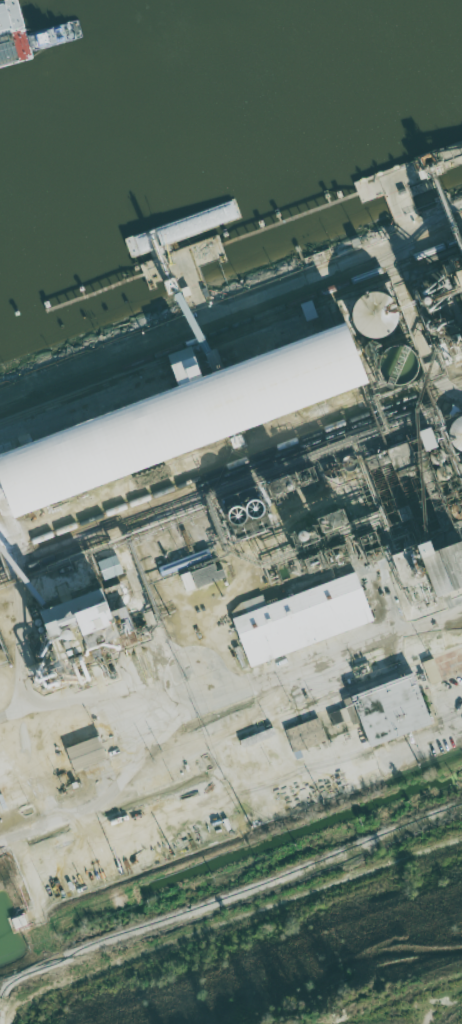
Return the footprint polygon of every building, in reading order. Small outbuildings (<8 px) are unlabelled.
[(395,294),(364,295),(365,338),(398,337),(397,314),(396,314),(395,294)] [(16,515),(0,478),(0,454),(348,319),(370,383),(16,515)] [(461,594),(461,549),(453,551),(451,543),(434,548),(450,598),(461,594)] [(414,590),(436,582),(424,548),(401,556),(414,590)] [(124,575),(119,556),(100,561),(105,580),(124,575)] [(376,625),(361,574),(267,603),(265,596),(232,606),(249,664),(376,625)] [(143,637),(133,608),(124,610),(121,599),(118,599),(115,589),(45,612),(55,641),(77,634),(75,629),(92,623),(101,650),(143,637)] [(442,681),(434,659),(423,663),(431,685),(442,681)] [(343,698),(346,708),(328,714),(332,728),(363,718),(372,747),(436,727),(420,675),(343,698)] [(303,757),(300,751),(327,740),(318,718),(286,731),(297,760),(303,757)] [(108,760),(100,736),(67,748),(75,772),(108,760)]
